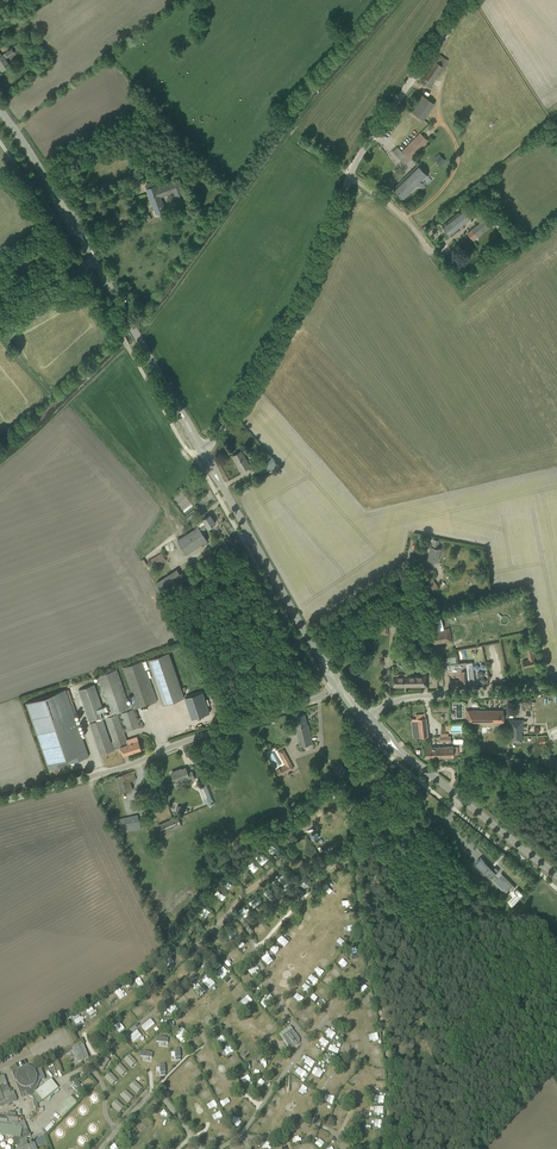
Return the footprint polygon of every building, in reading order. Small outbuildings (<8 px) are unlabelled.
[(2,71),(10,66),(6,59),(15,53),(12,48),(3,55),(0,56),(0,69),(2,71)] [(421,81),(426,85),(428,86),(447,60),(440,55),(421,81)] [(408,110),(422,120),(433,104),(420,94),(408,110)] [(392,152),(405,164),(409,160),(428,141),(420,133),(402,151),(397,147),(392,152)] [(417,165),(393,188),(403,199),(418,185),(423,190),(426,187),(425,186),(432,180),(427,176),(428,175),(417,165)] [(146,188),(156,215),(166,211),(161,197),(173,193),(173,194),(175,194),(179,203),(177,203),(178,206),(188,203),(179,179),(157,187),(156,185),(146,188)] [(442,226),(449,235),(471,218),(463,209),(442,226)] [(468,234),(473,241),(497,221),(490,214),(486,217),(488,219),(482,224),(481,224),(468,234)] [(234,461),(235,460),(241,471),(250,466),(241,451),(232,456),(234,461)] [(256,466),(260,474),(273,467),(277,465),(272,456),(256,466)] [(203,519),(196,523),(198,527),(177,539),(186,554),(207,541),(201,531),(207,527),(208,528),(215,523),(210,514),(202,519),(203,519)] [(428,560),(437,562),(440,548),(431,546),(428,560)] [(149,560),(154,568),(167,560),(162,552),(149,560)] [(421,575),(431,592),(438,587),(430,575),(432,569),(422,567),(421,575)] [(156,582),(163,592),(183,578),(177,569),(156,582)] [(429,632),(433,645),(453,640),(450,628),(429,632)] [(526,649),(528,660),(522,661),(524,667),(535,665),(532,648),(526,649)] [(147,659),(150,666),(163,705),(184,697),(168,652),(147,659)] [(146,671),(146,670),(149,669),(146,659),(123,667),(135,702),(129,704),(121,682),(116,669),(97,675),(110,714),(106,716),(95,684),(79,690),(90,721),(91,720),(92,722),(90,723),(101,754),(120,747),(123,755),(141,749),(138,740),(128,744),(126,739),(123,731),(141,725),(139,720),(135,709),(158,701),(147,670),(146,671)] [(473,677),(472,662),(466,663),(466,662),(447,664),(447,671),(458,670),(459,680),(449,681),(450,688),(461,686),(462,688),(469,687),(469,686),(474,685),(474,680),(474,677),(473,677)] [(256,669),(258,675),(270,671),(268,665),(256,669)] [(393,687),(427,686),(427,675),(407,676),(407,674),(393,674),(393,687)] [(89,756),(66,689),(26,703),(49,770),(89,756)] [(202,691),(185,697),(192,719),(210,713),(202,691)] [(490,723),(503,723),(503,710),(466,710),(466,721),(490,722),(490,723)] [(293,716),(300,746),(312,743),(308,724),(307,725),(304,713),(293,716)] [(413,719),(415,737),(428,736),(426,717),(413,719)] [(510,742),(522,742),(522,720),(510,720),(510,742)] [(453,754),(457,753),(456,746),(425,747),(426,758),(453,757),(453,754)] [(293,768),(283,749),(278,751),(285,765),(276,770),(279,777),(285,774),(284,772),(293,768)] [(334,768),(339,775),(346,770),(341,763),(334,768)] [(174,781),(174,782),(186,777),(188,782),(195,779),(194,777),(192,771),(188,773),(186,768),(171,773),(173,779),(174,780),(173,780),(174,781)] [(115,777),(117,783),(121,794),(133,789),(130,781),(136,779),(133,771),(115,777)] [(212,799),(206,783),(205,782),(198,785),(205,803),(212,801),(212,799)] [(157,784),(137,790),(140,801),(160,797),(157,784)] [(118,819),(121,833),(141,829),(140,825),(138,815),(118,819)] [(158,825),(163,834),(181,825),(177,816),(158,825)] [(154,839),(159,854),(164,852),(159,838),(154,839)] [(254,857),(262,865),(268,859),(260,851),(254,857)] [(488,876),(490,878),(494,875),(511,892),(515,887),(495,866),(492,870),(484,861),(481,857),(475,863),(478,866),(478,865),(488,875),(488,876)] [(248,869),(252,865),(248,861),(244,865),(248,869)] [(322,872),(316,865),(310,871),(315,877),(322,872)] [(337,884),(343,881),(339,873),(333,877),(337,884)] [(223,884),(231,891),(235,886),(227,879),(223,884)] [(331,894),(335,889),(328,884),(324,888),(331,894)] [(272,900),(276,894),(267,887),(262,893),(272,900)] [(223,900),(226,895),(216,889),(213,894),(223,900)] [(514,892),(520,898),(523,895),(517,889),(514,892)] [(317,896),(324,903),(328,899),(321,892),(317,896)] [(253,908),(262,901),(258,895),(248,902),(253,908)] [(313,902),(309,906),(316,912),(320,907),(313,902)] [(205,917),(210,911),(202,905),(197,911),(205,917)] [(306,912),(302,917),(307,920),(310,916),(306,912)] [(300,930),(304,925),(295,920),(292,925),(300,930)] [(226,927),(231,940),(236,939),(231,925),(226,927)] [(290,929),(286,933),(292,939),(296,935),(290,929)] [(214,936),(216,944),(225,941),(222,933),(214,936)] [(286,946),(290,942),(283,935),(279,940),(286,946)] [(335,943),(339,947),(343,943),(339,938),(335,943)] [(325,950),(333,957),(337,952),(330,945),(325,950)] [(233,955),(238,960),(243,955),(238,950),(233,955)] [(207,955),(214,962),(218,959),(211,951),(207,955)] [(261,958),(265,962),(269,959),(265,954),(261,958)] [(224,964),(229,968),(235,960),(231,957),(224,964)] [(320,957),(317,961),(325,967),(328,963),(320,957)] [(221,979),(228,973),(220,964),(216,968),(218,970),(215,973),(221,979)] [(315,964),(312,968),(320,975),(323,970),(315,964)] [(251,966),(247,970),(254,978),(258,974),(251,966)] [(332,976),(337,972),(333,967),(328,971),(332,976)] [(208,975),(202,980),(208,989),(215,984),(208,975)] [(224,983),(229,987),(235,979),(230,975),(224,983)] [(313,984),(316,979),(310,975),(307,981),(313,984)] [(138,988),(143,985),(138,977),(133,981),(138,988)] [(306,992),(309,987),(302,983),(299,989),(306,992)] [(200,996),(205,991),(198,984),(193,988),(200,996)] [(236,998),(243,992),(237,986),(230,992),(236,998)] [(259,995),(264,992),(261,987),(256,991),(259,995)] [(190,991),(185,997),(191,1003),(196,998),(190,991)] [(312,993),(308,998),(316,1004),(319,999),(312,993)] [(247,994),(240,1001),(245,1007),(252,1000),(247,994)] [(265,1008),(273,1001),(268,995),(260,1002),(265,1008)] [(183,1010),(188,1005),(180,998),(175,1003),(183,1010)] [(363,1006),(372,1006),(372,998),(362,998),(363,1006)] [(302,1008),(307,1011),(311,1005),(306,1002),(302,1008)] [(254,1015),(259,1010),(254,1004),(248,1009),(254,1015)] [(167,1012),(172,1014),(175,1008),(170,1005),(167,1012)] [(213,1009),(219,1015),(224,1011),(217,1005),(213,1009)] [(90,1019),(96,1016),(91,1007),(85,1010),(90,1019)] [(135,1016),(140,1013),(136,1008),(131,1012),(135,1016)] [(366,1016),(374,1014),(372,1008),(364,1010),(366,1016)] [(296,1018),(304,1023),(308,1017),(300,1012),(296,1018)] [(72,1018),(77,1027),(84,1024),(79,1014),(72,1018)] [(258,1019),(264,1023),(267,1018),(262,1014),(258,1019)] [(124,1024),(129,1020),(125,1015),(120,1020),(124,1024)] [(203,1020),(207,1025),(212,1020),(208,1015),(203,1020)] [(280,1025),(284,1021),(280,1016),(276,1020),(280,1025)] [(149,1019),(140,1027),(145,1032),(154,1024),(149,1019)] [(118,1021),(113,1026),(119,1033),(124,1028),(118,1021)] [(220,1024),(224,1029),(229,1026),(226,1021),(220,1024)] [(300,1040),(290,1026),(280,1034),(289,1047),(290,1047),(291,1047),(291,1048),(292,1048),(293,1048),(299,1043),(300,1043),(300,1042),(300,1041),(299,1041),(299,1040),(300,1040)] [(178,1034),(176,1037),(182,1042),(189,1034),(181,1027),(176,1032),(178,1034)] [(137,1030),(128,1037),(133,1043),(142,1035),(137,1030)] [(234,1030),(227,1035),(230,1040),(238,1035),(234,1030)] [(367,1035),(369,1040),(372,1040),(373,1041),(379,1040),(377,1032),(367,1035)] [(217,1039),(220,1045),(225,1042),(223,1036),(217,1039)] [(317,1041),(319,1042),(318,1045),(325,1048),(328,1039),(319,1036),(317,1041)] [(193,1050),(198,1045),(193,1040),(188,1045),(193,1050)] [(71,1049),(77,1063),(89,1058),(84,1044),(71,1049)] [(330,1044),(327,1050),(337,1054),(339,1049),(330,1044)] [(267,1049),(273,1054),(276,1051),(270,1045),(267,1049)] [(227,1047),(221,1051),(225,1056),(231,1052),(227,1047)] [(309,1052),(316,1057),(320,1052),(313,1047),(309,1052)] [(333,1057),(325,1053),(322,1059),(330,1063),(333,1057)] [(132,1067),(136,1061),(127,1054),(122,1061),(132,1067)] [(104,1059),(103,1059),(98,1066),(103,1070),(110,1061),(104,1057),(103,1059),(104,1059)] [(311,1068),(315,1062),(306,1057),(303,1063),(311,1068)] [(250,1059),(246,1064),(251,1068),(254,1063),(250,1059)] [(189,1070),(196,1066),(192,1060),(185,1065),(189,1070)] [(123,1066),(125,1064),(122,1061),(113,1068),(120,1077),(127,1071),(123,1066)] [(33,1097),(35,1093),(40,1081),(37,1073),(33,1063),(11,1072),(22,1099),(28,1097),(28,1096),(33,1098),(33,1097)] [(255,1064),(250,1073),(258,1078),(263,1070),(255,1064)] [(321,1077),(324,1072),(316,1066),(312,1072),(321,1077)] [(300,1068),(297,1073),(304,1078),(308,1073),(300,1068)] [(103,1077),(111,1085),(117,1079),(109,1072),(103,1077)] [(344,1072),(340,1077),(345,1081),(349,1076),(344,1072)] [(15,1102),(16,1101),(17,1101),(17,1100),(17,1099),(16,1099),(14,1092),(10,1093),(4,1076),(0,1077),(0,1108),(15,1102)] [(210,1086),(218,1082),(215,1076),(207,1080),(210,1086)] [(241,1080),(245,1084),(249,1080),(245,1076),(241,1080)] [(348,1082),(356,1088),(360,1083),(352,1077),(348,1082)] [(72,1082),(83,1094),(86,1092),(75,1079),(72,1082)] [(128,1086),(136,1094),(142,1088),(133,1080),(128,1086)] [(43,1100),(57,1089),(50,1081),(36,1092),(43,1100)] [(169,1094),(175,1088),(171,1084),(165,1090),(169,1094)] [(215,1096),(224,1092),(221,1087),(213,1090),(215,1096)] [(278,1087),(276,1092),(284,1096),(286,1091),(278,1087)] [(305,1087),(301,1092),(306,1096),(310,1091),(305,1087)] [(201,1093),(205,1099),(211,1096),(206,1089),(201,1093)] [(119,1095),(127,1104),(133,1098),(124,1090),(119,1095)] [(93,1092),(89,1095),(94,1100),(97,1096),(93,1092)] [(176,1102),(181,1098),(178,1094),(173,1098),(176,1102)] [(335,1101),(343,1104),(346,1098),(338,1095),(335,1101)] [(68,1102),(64,1106),(70,1112),(78,1104),(70,1096),(66,1100),(68,1102)] [(226,1096),(220,1101),(223,1106),(230,1101),(226,1096)] [(110,1105),(118,1113),(123,1107),(115,1100),(110,1105)] [(230,1114),(235,1107),(231,1103),(226,1110),(230,1114)] [(249,1112),(251,1107),(242,1103),(240,1108),(249,1112)] [(299,1112),(306,1117),(310,1111),(303,1106),(299,1112)] [(373,1115),(383,1115),(383,1107),(374,1106),(373,1115)] [(341,1117),(343,1111),(333,1108),(332,1114),(341,1117)] [(76,1109),(73,1112),(78,1119),(82,1115),(76,1109)] [(11,1136),(12,1135),(13,1137),(13,1138),(13,1139),(13,1140),(13,1141),(14,1141),(14,1142),(14,1143),(14,1144),(14,1145),(13,1146),(16,1146),(17,1146),(18,1148),(17,1148),(36,1148),(34,1143),(28,1146),(25,1139),(31,1137),(24,1121),(18,1124),(18,1122),(18,1118),(15,1117),(15,1114),(7,1113),(6,1117),(0,1116),(0,1134),(11,1136)] [(70,1114),(64,1119),(68,1124),(74,1120),(70,1114)] [(235,1116),(230,1121),(237,1127),(241,1122),(235,1116)] [(381,1127),(382,1120),(374,1119),(373,1126),(381,1127)] [(97,1125),(102,1129),(106,1124),(101,1121),(97,1125)] [(46,1133),(53,1126),(50,1122),(43,1129),(46,1133)] [(138,1131),(146,1128),(143,1122),(135,1125),(138,1131)] [(257,1132),(260,1128),(255,1124),(252,1129),(257,1132)] [(59,1125),(54,1130),(60,1135),(64,1130),(59,1125)] [(94,1126),(89,1131),(93,1136),(99,1131),(94,1126)] [(217,1132),(221,1140),(226,1138),(223,1130),(217,1132)] [(172,1135),(175,1140),(181,1136),(177,1131),(172,1135)] [(305,1139),(311,1142),(314,1135),(307,1133),(305,1139)] [(34,1139),(38,1148),(47,1143),(44,1135),(34,1139)] [(207,1139),(211,1147),(217,1144),(212,1136),(207,1139)] [(80,1140),(87,1146),(89,1142),(82,1137),(80,1140)] [(319,1139),(314,1144),(320,1148),(324,1143),(319,1139)]
